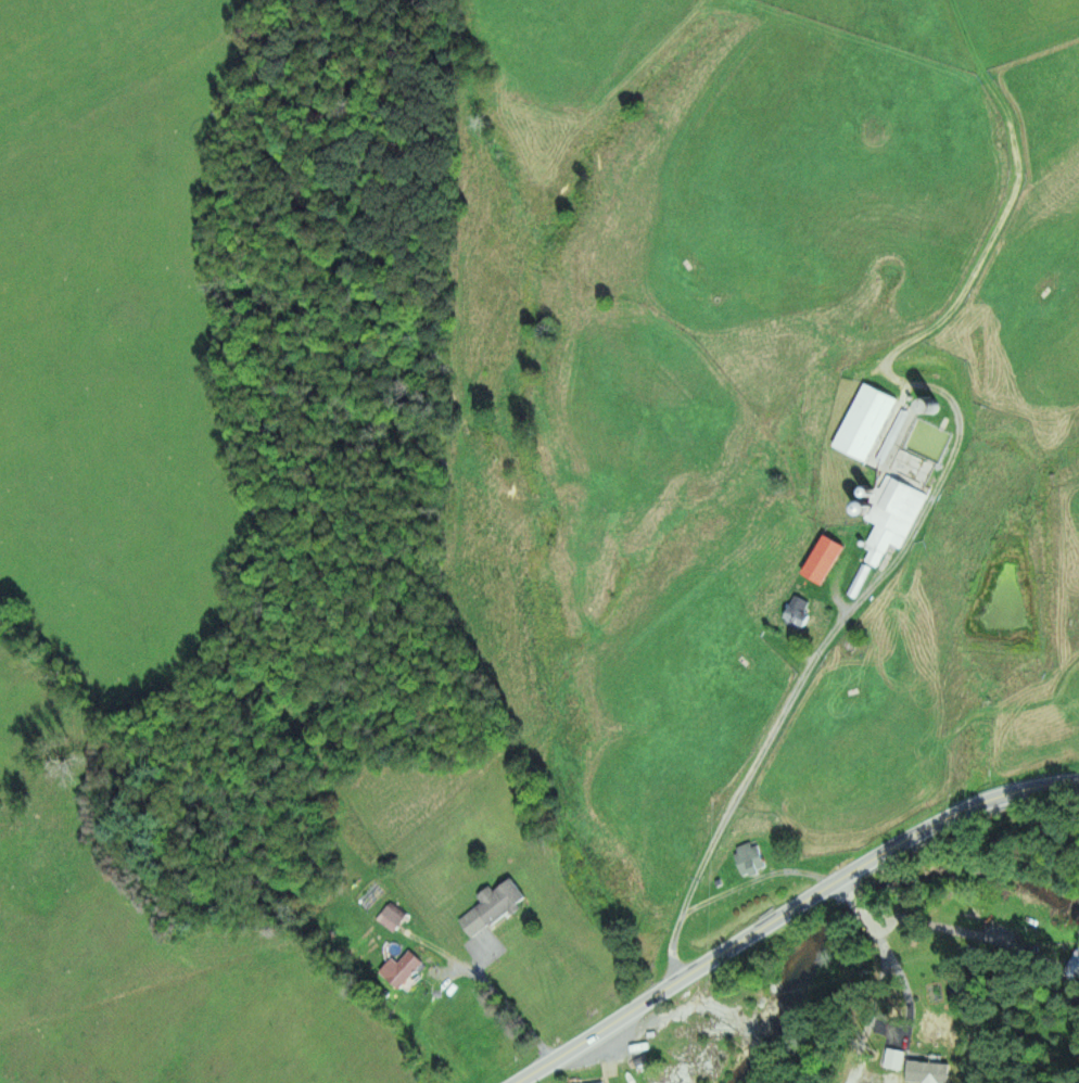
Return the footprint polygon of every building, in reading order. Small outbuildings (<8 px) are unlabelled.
[(834,447),(870,464),(899,400),(864,384),(834,447)] [(874,526),(865,564),(876,567),(894,546),(902,548),(905,536),(911,528),(920,494),(905,481),(909,477),(913,474),(917,468),(919,461),(907,451),(918,409),(904,405),(891,421),(876,481),(871,487),(863,485),(861,493),(855,500),(853,508),(874,526)] [(801,574),(822,586),(845,548),(824,536),(801,574)] [(812,605),(797,596),(784,618),(799,627),(812,605)] [(744,878),(766,868),(753,841),(732,851),(744,878)] [(472,940),(528,900),(512,878),(493,891),(490,887),(477,895),(483,903),(459,920),(472,940)] [(398,990),(424,964),(411,951),(385,977),(398,990)] [(1077,954),(1065,972),(1078,982),(1078,955),(1077,954)]
